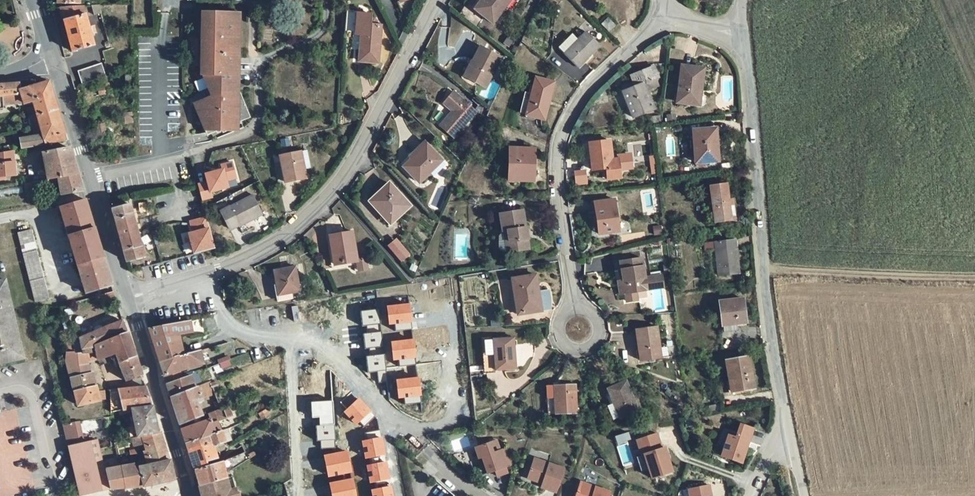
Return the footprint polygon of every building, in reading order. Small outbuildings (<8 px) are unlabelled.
[(79,0),(58,0),(58,8),(79,7),(79,0)] [(510,0),(479,0),(475,5),(493,21),(510,0)] [(89,28),(85,9),(79,10),(63,11),(73,53),(94,48),(92,37),(98,35),(96,27),(89,28)] [(203,39),(240,41),(240,27),(238,26),(238,16),(205,15),(204,15),(204,27),(206,26),(207,36),(203,36),(203,39)] [(613,26),(606,16),(599,22),(606,32),(613,26)] [(354,39),(359,39),(358,64),(376,65),(378,26),(368,25),(369,18),(355,18),(354,39)] [(578,69),(599,44),(585,31),(564,56),(578,69)] [(240,53),(240,41),(203,39),(204,55),(206,55),(206,65),(203,65),(203,75),(208,87),(216,83),(221,95),(202,103),(214,129),(240,118),(241,122),(252,117),(237,85),(238,54),(240,53)] [(471,62),(475,65),(467,80),(485,89),(499,59),(478,48),(471,62)] [(475,65),(471,62),(463,78),(467,80),(475,65)] [(102,65),(78,73),(83,86),(106,79),(102,65)] [(698,87),(701,69),(679,66),(674,102),(694,104),(695,87),(698,87)] [(636,87),(624,92),(633,117),(654,108),(647,89),(651,88),(648,81),(655,79),(650,67),(631,74),(635,83),(636,87)] [(549,102),(553,80),(533,76),(530,93),(523,92),(519,110),(526,111),(525,115),(540,118),(543,102),(549,102)] [(651,88),(657,86),(655,79),(648,81),(651,88)] [(23,150),(68,143),(50,83),(21,91),(25,106),(34,102),(35,108),(30,109),(38,135),(21,139),(23,150)] [(622,87),(624,92),(636,87),(635,83),(622,87)] [(0,88),(0,112),(3,112),(2,107),(18,104),(18,107),(25,106),(21,91),(20,87),(0,88)] [(475,113),(484,121),(486,117),(488,113),(479,105),(474,110),(452,91),(440,103),(451,113),(439,126),(453,138),(475,113)] [(202,103),(196,106),(207,132),(214,129),(202,103)] [(124,117),(125,126),(133,125),(132,116),(124,117)] [(99,140),(106,138),(103,128),(95,131),(99,140)] [(690,132),(695,163),(719,160),(718,143),(713,144),(711,129),(690,132)] [(614,158),(611,138),(590,140),(594,168),(608,166),(610,177),(623,176),(621,157),(614,158)] [(420,182),(443,160),(427,144),(404,165),(420,182)] [(534,145),(509,145),(509,180),(534,180),(534,145)] [(310,166),(306,148),(299,149),(303,167),(310,166)] [(305,176),(303,167),(299,149),(278,153),(284,181),(305,176)] [(0,153),(0,176),(14,175),(13,151),(0,153)] [(50,181),(78,177),(70,151),(44,155),(50,181)] [(198,182),(201,200),(213,198),(212,190),(229,187),(227,179),(237,177),(233,160),(221,162),(222,167),(203,170),(205,180),(198,182)] [(63,194),(82,192),(78,177),(50,181),(40,183),(41,188),(51,187),(51,189),(61,188),(63,194)] [(392,222),(411,204),(388,179),(369,197),(392,222)] [(729,215),(729,208),(735,208),(735,201),(728,201),(727,186),(708,188),(712,224),(737,221),(736,215),(729,215)] [(250,191),(219,207),(229,227),(247,218),(248,219),(262,212),(250,191)] [(598,234),(619,231),(614,199),(594,202),(598,234)] [(113,287),(85,202),(60,209),(86,294),(113,287)] [(131,208),(111,212),(124,253),(143,249),(131,208)] [(500,248),(509,251),(532,248),(526,210),(504,214),(507,232),(501,235),(500,248)] [(191,230),(186,231),(192,253),(214,247),(205,215),(188,220),(191,230)] [(30,229),(17,232),(35,301),(47,298),(30,229)] [(364,260),(357,261),(351,234),(329,238),(334,267),(352,263),(354,273),(366,271),(364,260)] [(397,238),(389,245),(402,260),(409,254),(397,238)] [(716,253),(719,278),(740,275),(736,242),(704,246),(705,255),(716,253)] [(616,253),(618,271),(624,270),(623,262),(631,261),(630,251),(616,253)] [(647,279),(644,259),(631,261),(623,262),(624,270),(625,282),(627,294),(628,302),(638,301),(637,293),(648,291),(648,290),(652,289),(651,283),(648,284),(647,279)] [(274,274),(279,297),(293,295),(301,294),(297,270),(274,274)] [(514,278),(521,315),(543,310),(535,274),(514,278)] [(663,277),(647,279),(648,284),(651,283),(652,289),(648,290),(648,291),(653,290),(663,289),(665,289),(663,277)] [(0,282),(0,365),(25,359),(5,280),(0,282)] [(104,307),(118,303),(114,292),(101,296),(104,307)] [(293,295),(279,297),(280,304),(294,302),(293,295)] [(724,327),(741,325),(746,325),(744,299),(722,301),(724,327)] [(409,304),(389,306),(391,323),(410,322),(409,304)] [(379,324),(378,309),(361,311),(363,326),(379,324)] [(95,346),(126,333),(122,321),(82,338),(83,341),(66,343),(70,351),(86,349),(86,351),(95,346)] [(195,334),(192,321),(148,328),(160,363),(180,357),(174,339),(195,334)] [(741,325),(724,327),(725,335),(741,333),(741,325)] [(661,328),(639,330),(644,362),(666,359),(661,328)] [(126,333),(95,346),(100,359),(111,356),(112,360),(118,358),(119,362),(136,356),(129,332),(126,333)] [(382,347),(380,332),(364,334),(365,349),(382,347)] [(515,339),(484,343),(490,375),(519,371),(515,339)] [(413,340),(393,342),(395,359),(414,357),(413,340)] [(86,349),(70,351),(71,368),(89,363),(100,359),(95,346),(86,351),(86,349)] [(205,365),(200,352),(180,357),(160,363),(164,377),(205,365)] [(385,370),(383,355),(367,357),(369,371),(385,370)] [(125,381),(143,375),(136,356),(119,362),(121,368),(125,381)] [(727,360),(729,391),(752,389),(749,358),(727,360)] [(89,363),(71,368),(71,377),(72,379),(92,373),(89,363)] [(226,374),(223,364),(212,368),(214,374),(221,371),(223,375),(226,374)] [(92,373),(72,379),(81,406),(105,400),(105,391),(99,391),(94,373),(92,373)] [(192,377),(167,385),(171,399),(196,390),(192,377)] [(418,377),(398,379),(400,396),(419,395),(418,377)] [(0,388),(0,420),(39,411),(31,381),(0,388)] [(196,390),(171,399),(180,427),(202,419),(197,405),(202,404),(201,400),(216,394),(214,389),(220,387),(218,381),(196,390)] [(615,408),(622,422),(643,411),(628,381),(607,391),(615,408)] [(574,384),(545,387),(549,417),(577,414),(574,384)] [(117,390),(123,411),(133,409),(152,405),(151,402),(146,387),(117,390)] [(117,390),(111,391),(113,413),(123,411),(117,390)] [(359,399),(344,412),(356,425),(370,411),(359,399)] [(334,425),(333,401),(312,402),(312,417),(320,417),(321,426),(334,425)] [(134,413),(140,438),(159,433),(152,405),(133,409),(134,413)] [(608,412),(615,426),(622,422),(615,408),(608,412)] [(210,416),(211,421),(213,425),(228,420),(224,411),(210,416)] [(264,421),(261,414),(250,421),(253,428),(264,421)] [(213,425),(211,421),(182,431),(186,445),(216,434),(213,425)] [(729,434),(722,455),(742,462),(754,428),(741,423),(736,437),(729,434)] [(66,429),(69,442),(84,437),(80,425),(66,429)] [(334,440),(334,425),(321,426),(317,426),(318,441),(321,441),(334,440)] [(217,448),(226,445),(223,432),(216,434),(186,445),(188,450),(189,452),(213,445),(214,449),(217,448)] [(657,432),(637,439),(642,454),(645,453),(652,477),(673,470),(665,446),(662,447),(657,432)] [(159,433),(140,438),(134,439),(136,447),(145,445),(146,450),(151,449),(164,446),(161,433),(159,433)] [(72,452),(82,495),(100,495),(112,493),(99,445),(98,445),(86,448),(84,437),(69,442),(72,452)] [(382,437),(362,441),(366,458),(385,454),(382,437)] [(334,440),(321,441),(322,450),(335,449),(334,440)] [(501,451),(498,441),(490,443),(494,453),(501,451)] [(494,453),(490,443),(476,448),(480,459),(483,458),(488,474),(496,471),(498,477),(509,473),(507,467),(512,466),(506,449),(501,451),(494,453)] [(211,467),(211,462),(221,458),(217,448),(214,449),(213,445),(189,452),(194,472),(211,467)] [(151,465),(169,462),(164,446),(151,449),(146,450),(151,465)] [(247,457),(243,448),(236,451),(239,459),(243,458),(247,457)] [(347,451),(325,455),(328,475),(351,471),(347,451)] [(235,460),(238,469),(245,465),(243,458),(239,459),(235,460)] [(565,468),(535,458),(529,478),(543,483),(542,487),(557,492),(565,468)] [(227,479),(226,476),(231,473),(238,469),(235,460),(217,465),(211,467),(194,472),(198,486),(227,479)] [(144,487),(176,480),(176,478),(171,461),(169,462),(151,465),(146,466),(141,467),(139,467),(142,477),(139,477),(137,468),(136,468),(135,464),(108,470),(112,490),(127,490),(142,487),(144,487)] [(386,462),(367,466),(370,483),(390,479),(386,462)] [(237,491),(231,493),(227,479),(198,486),(201,495),(239,495),(237,491)] [(330,483),(333,495),(356,495),(353,479),(330,483)] [(581,481),(576,495),(609,495),(611,491),(581,481)] [(689,488),(691,495),(713,495),(710,484),(689,488)] [(372,490),(373,495),(393,495),(391,486),(372,490)]
